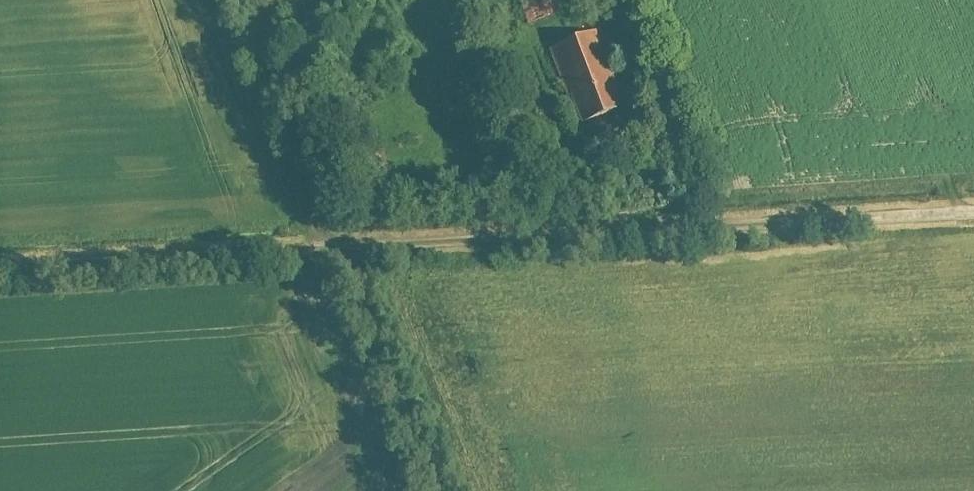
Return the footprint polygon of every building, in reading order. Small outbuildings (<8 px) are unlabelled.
[(605,32),(547,52),(574,129),(632,108),(605,32)]
